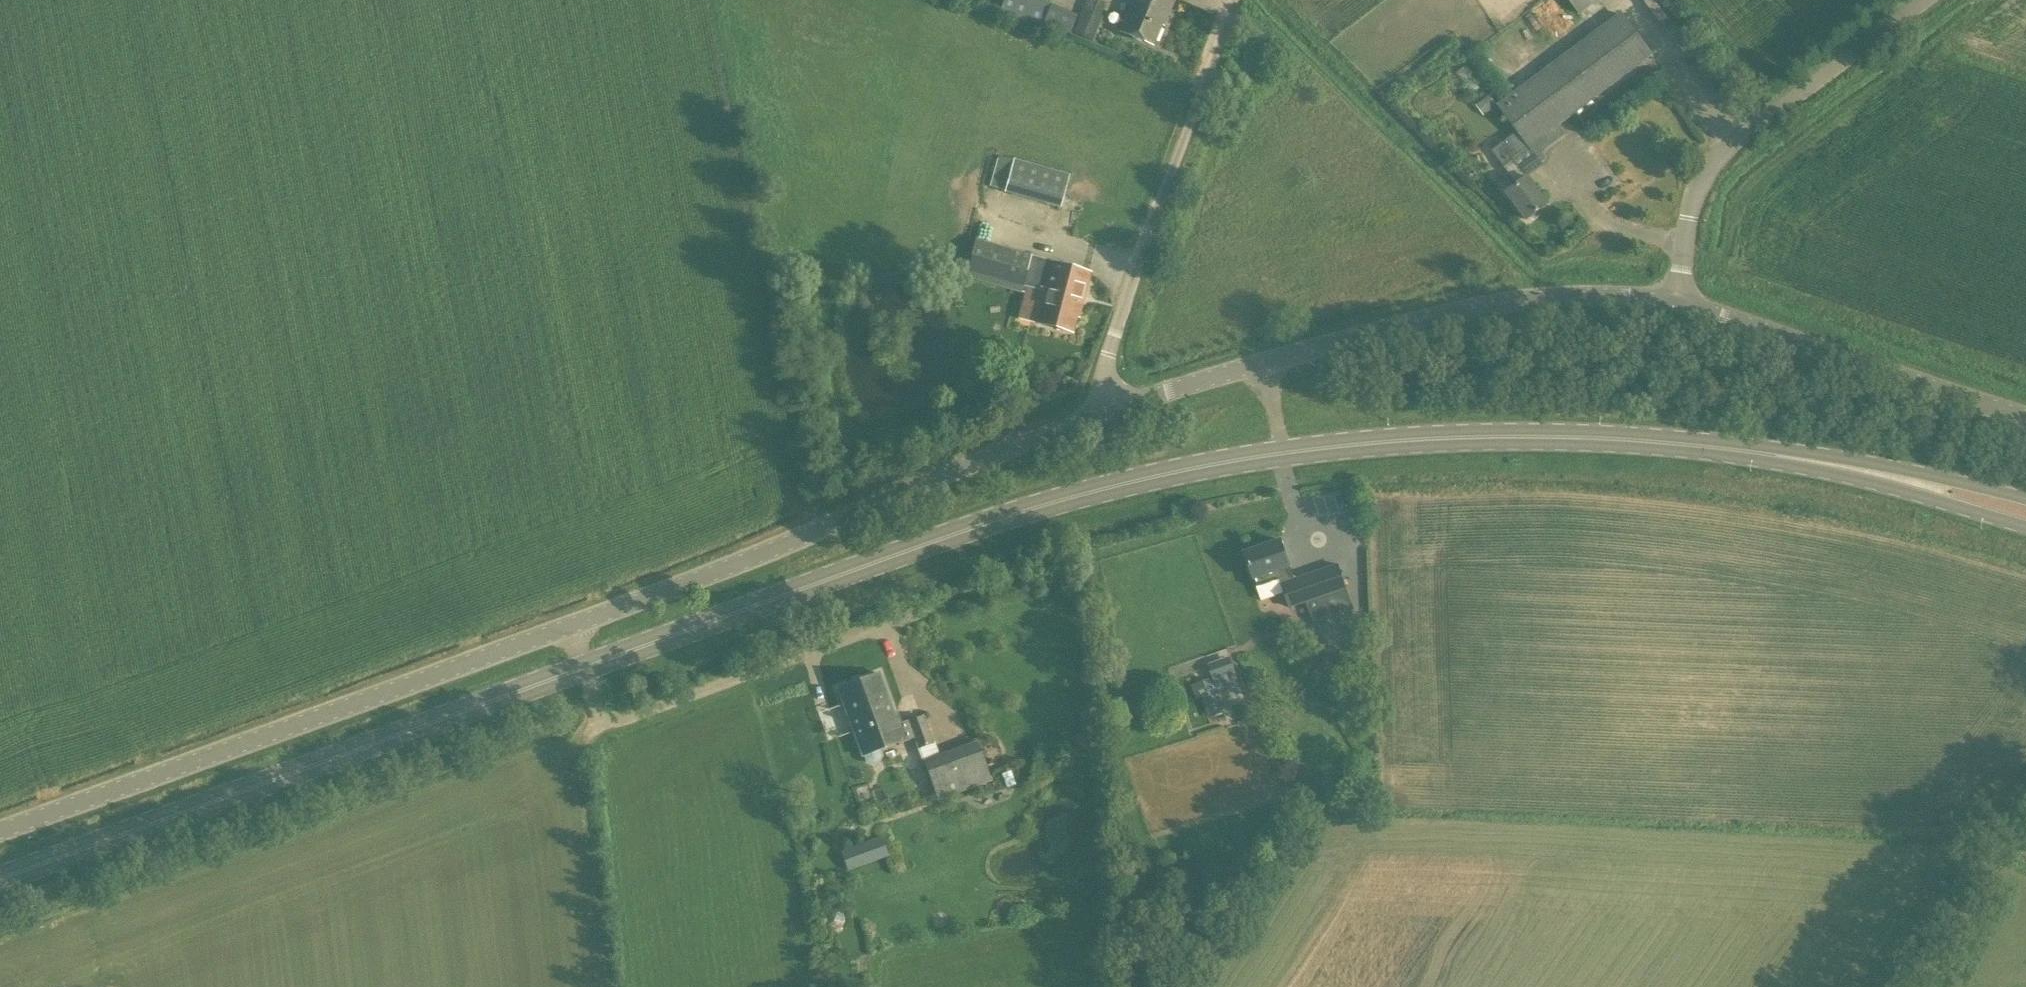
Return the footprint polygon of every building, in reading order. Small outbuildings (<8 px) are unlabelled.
[(1121,32),(1155,46),(1167,16),(1168,16),(1175,0),(1135,0),(1121,32)] [(1599,0),(1568,0),(1579,15),(1599,0)] [(1078,14),(1053,4),(1044,27),(1069,37),(1078,14)] [(1084,8),(1074,33),(1093,40),(1103,16),(1084,8)] [(1496,106),(1517,133),(1492,150),(1518,185),(1506,194),(1527,221),(1548,205),(1528,178),(1529,177),(1544,166),(1541,162),(1546,158),(1543,153),(1566,136),(1559,126),(1653,55),(1621,13),(1496,106)] [(1005,192),(1060,207),(1069,173),(1014,158),(1005,192)] [(1091,274),(1052,264),(1053,261),(1031,255),(1031,253),(974,239),(966,271),(1044,291),(1035,323),(1073,333),(1077,317),(1079,318),(1091,274)] [(1294,579),(1290,567),(1280,540),(1244,554),(1253,580),(1261,601),(1284,593),(1289,609),(1307,603),(1314,623),(1354,610),(1338,564),(1294,579)] [(1225,649),(1208,656),(1214,669),(1230,663),(1225,649)] [(1215,687),(1240,679),(1235,664),(1211,671),(1212,676),(1190,683),(1195,698),(1202,696),(1209,717),(1224,713),(1215,687)] [(897,712),(893,713),(879,673),(837,689),(861,756),(863,756),(865,762),(872,765),(879,762),(882,756),(880,750),(904,741),(913,738),(921,758),(935,753),(922,716),(901,723),(897,712)] [(936,756),(935,753),(921,758),(936,800),(991,783),(976,741),(936,756)] [(847,872),(888,857),(880,836),(840,851),(847,872)]
